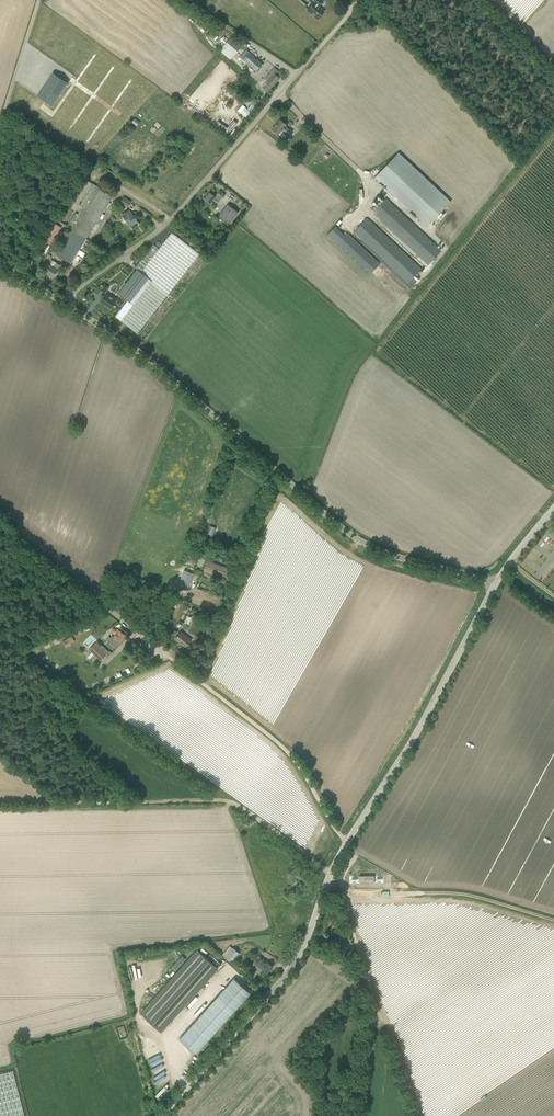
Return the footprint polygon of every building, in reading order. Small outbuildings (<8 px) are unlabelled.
[(323,0),(310,0),(313,3),(307,10),(318,19),(324,11),(318,6),(323,0)] [(220,50),(222,53),(224,51),(232,59),(242,46),(232,38),(220,50)] [(263,64),(258,60),(249,52),(243,59),(256,71),(263,64)] [(44,87),(58,97),(74,75),(60,64),(44,87)] [(274,67),(264,79),(260,84),(262,86),(262,87),(268,92),(283,75),(274,67)] [(231,94),(239,101),(242,98),(234,91),(231,94)] [(255,96),(250,101),(255,106),(260,101),(255,96)] [(286,125),(280,120),(272,129),(278,134),(282,130),(288,136),(293,131),(286,125)] [(427,226),(436,217),(440,213),(442,216),(444,214),(441,211),(451,201),(398,152),(375,177),(427,226)] [(112,196),(93,184),(80,205),(83,207),(78,214),(75,213),(67,226),(70,228),(57,249),(59,251),(56,255),(71,263),(112,196)] [(210,192),(205,199),(206,199),(205,200),(209,203),(209,202),(210,203),(213,199),(217,203),(219,200),(221,198),(222,199),(225,195),(220,190),(216,194),(217,194),(215,196),(210,192)] [(131,202),(124,197),(120,202),(127,207),(131,202)] [(373,212),(429,264),(441,250),(385,198),(373,212)] [(228,204),(219,216),(229,224),(238,212),(228,204)] [(132,229),(139,224),(129,210),(122,215),(132,229)] [(354,232),(383,260),(408,283),(421,269),(367,218),(354,232)] [(61,227),(53,223),(53,222),(37,248),(42,251),(46,244),(50,246),(61,227)] [(370,275),(377,266),(379,263),(347,233),(344,235),(335,226),(327,234),(370,275)] [(172,232),(159,249),(154,244),(135,268),(137,269),(146,276),(127,301),(115,316),(232,407),(294,327),(172,232)] [(60,265),(56,263),(53,267),(46,262),(43,267),(47,269),(45,272),(53,277),(57,270),(60,265)] [(146,276),(137,269),(118,293),(127,301),(146,276)] [(107,293),(101,301),(111,308),(117,299),(111,295),(110,295),(107,293)] [(207,561),(205,565),(203,571),(205,571),(204,575),(210,578),(212,574),(229,581),(231,575),(233,570),(207,561)] [(178,585),(181,586),(188,589),(192,578),(186,576),(186,574),(183,573),(178,585)] [(197,588),(191,603),(217,612),(223,597),(197,588)] [(178,601),(177,605),(174,604),(173,607),(173,606),(173,607),(176,608),(172,617),(179,620),(186,604),(178,601)] [(115,647),(125,635),(119,630),(110,643),(115,647)] [(186,647),(189,643),(191,640),(180,632),(175,639),(186,647)] [(70,644),(70,643),(75,641),(73,637),(68,639),(63,641),(65,647),(70,644)] [(94,644),(89,649),(101,660),(106,655),(94,644)] [(233,947),(232,948),(230,946),(222,954),(231,962),(239,953),(233,947)] [(218,968),(198,950),(141,1013),(161,1032),(218,968)] [(267,973),(273,966),(267,962),(266,964),(259,958),(255,963),(262,969),(267,973)] [(251,993),(234,978),(180,1039),(197,1054),(251,993)] [(352,1007),(340,1012),(342,1018),(355,1013),(352,1007)] [(120,1036),(126,1034),(124,1025),(117,1027),(120,1036)] [(162,1060),(160,1055),(158,1056),(157,1052),(145,1057),(149,1066),(162,1060)] [(13,1070),(0,1074),(0,1115),(24,1115),(13,1070)]
